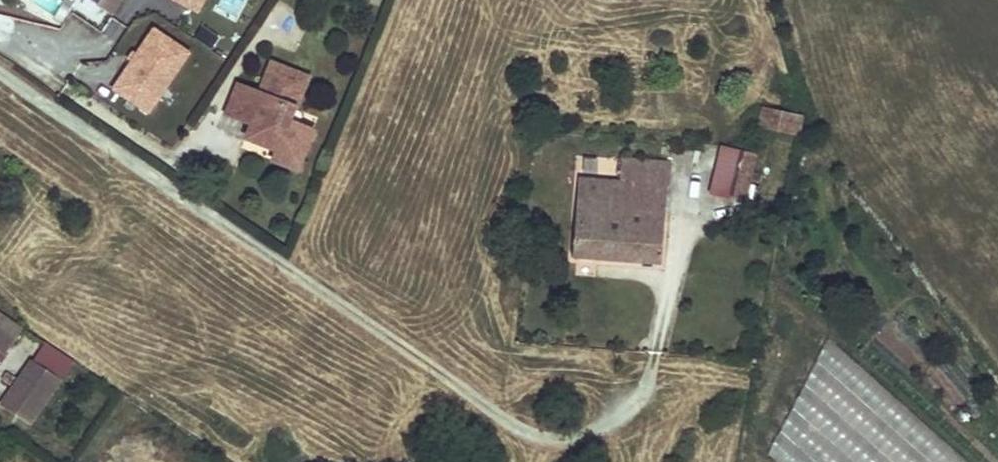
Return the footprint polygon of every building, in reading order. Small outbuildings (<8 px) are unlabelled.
[(111,17),(123,0),(101,0),(97,7),(111,17)] [(199,12),(205,0),(173,0),(199,12)] [(150,22),(107,89),(148,115),(190,48),(150,22)] [(294,112),(307,80),(271,65),(264,84),(268,86),(263,98),(259,96),(238,88),(227,116),(252,126),(247,137),(262,143),(261,147),(277,153),(278,153),(283,141),(292,145),(298,128),(286,124),(292,111),(294,112)] [(268,86),(264,84),(259,96),(263,98),(268,86)] [(789,124),(761,119),(759,129),(799,136),(803,117),(792,115),(789,124)] [(311,134),(298,128),(292,145),(283,141),(278,153),(277,153),(272,163),(296,172),(311,134)] [(246,141),(261,147),(262,143),(247,137),(246,141)] [(620,184),(580,181),(574,260),(660,265),(666,190),(670,189),(672,164),(622,161),(620,184)] [(748,182),(723,177),(719,196),(743,203),(748,182)] [(0,313),(0,349),(6,353),(22,328),(0,313)] [(75,363),(46,343),(33,362),(62,381),(75,363)] [(837,349),(752,448),(769,461),(968,461),(837,349)] [(62,381),(33,362),(3,406),(32,426),(62,381)]
